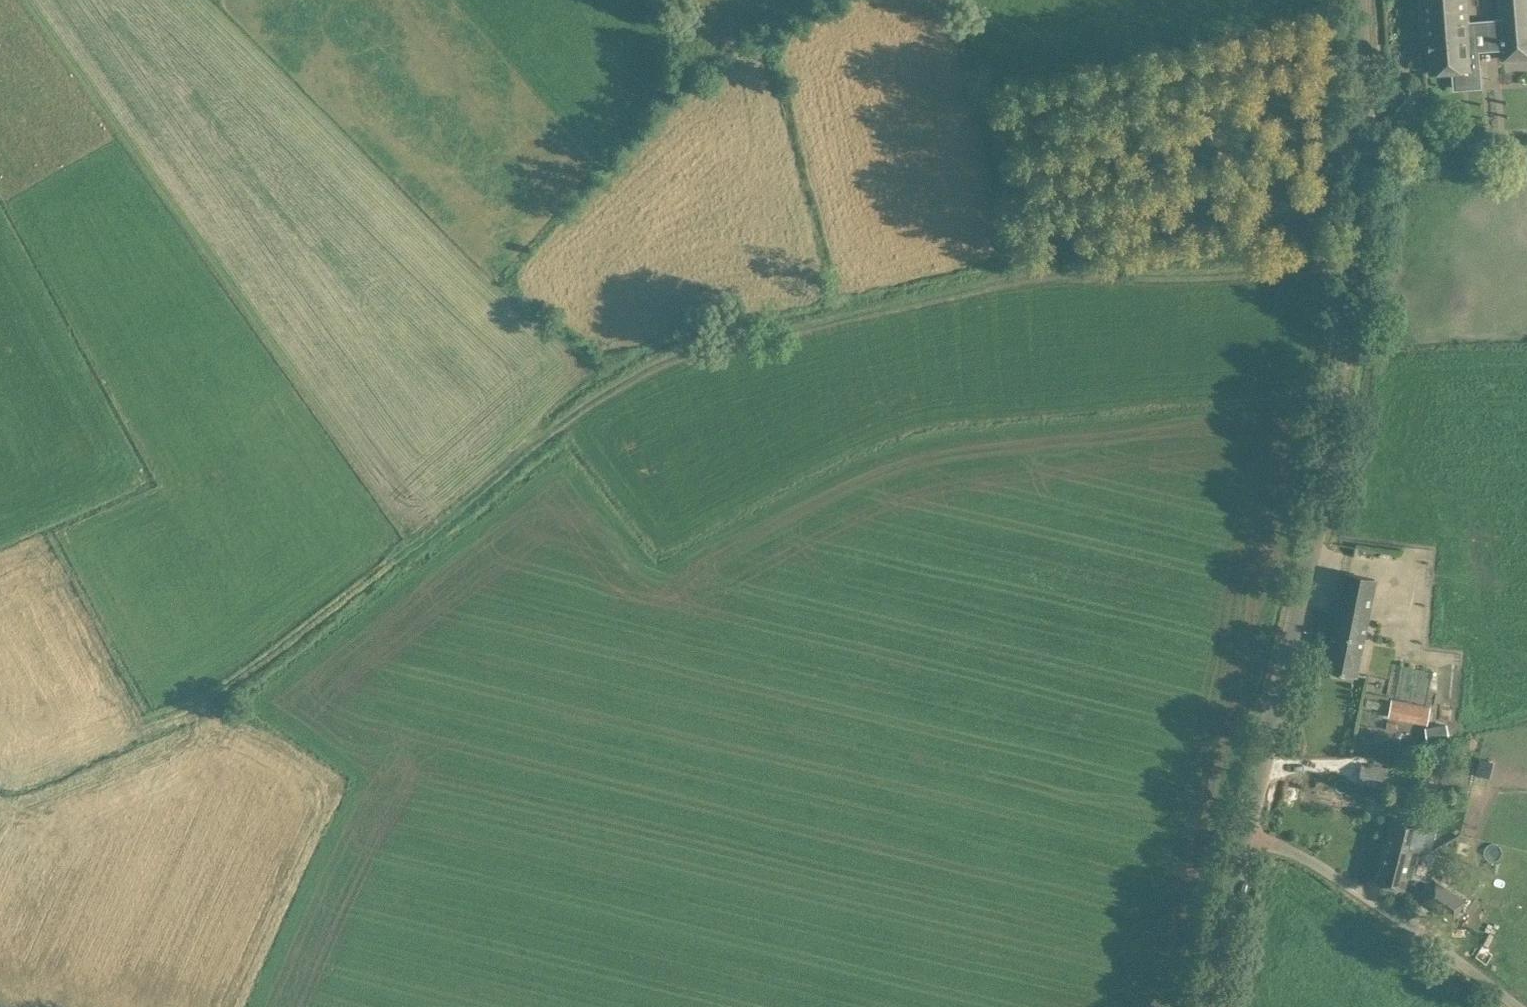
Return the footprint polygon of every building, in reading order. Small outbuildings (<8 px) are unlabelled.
[(1467,22),(1465,0),(1420,0),(1423,38),(1428,37),(1431,71),(1451,69),(1452,89),(1480,87),(1477,51),(1502,49),(1502,60),(1526,58),(1526,0),(1497,0),(1499,19),(1467,22)] [(1355,674),(1375,578),(1345,572),(1326,668),(1355,674)] [(1399,662),(1394,691),(1428,697),(1433,669),(1399,662)] [(1427,724),(1431,706),(1409,702),(1391,699),(1388,715),(1408,718),(1427,724)] [(1446,723),(1424,726),(1427,742),(1449,738),(1448,733),(1446,723)] [(1464,792),(1469,770),(1428,761),(1424,784),(1464,792)] [(1382,786),(1386,767),(1381,766),(1361,764),(1358,784),(1375,786),(1382,786)] [(1393,817),(1387,841),(1417,849),(1428,852),(1435,827),(1393,817)] [(1410,876),(1417,849),(1387,841),(1377,881),(1403,888),(1406,875),(1410,876)] [(1453,918),(1465,899),(1434,880),(1423,898),(1453,918)]
